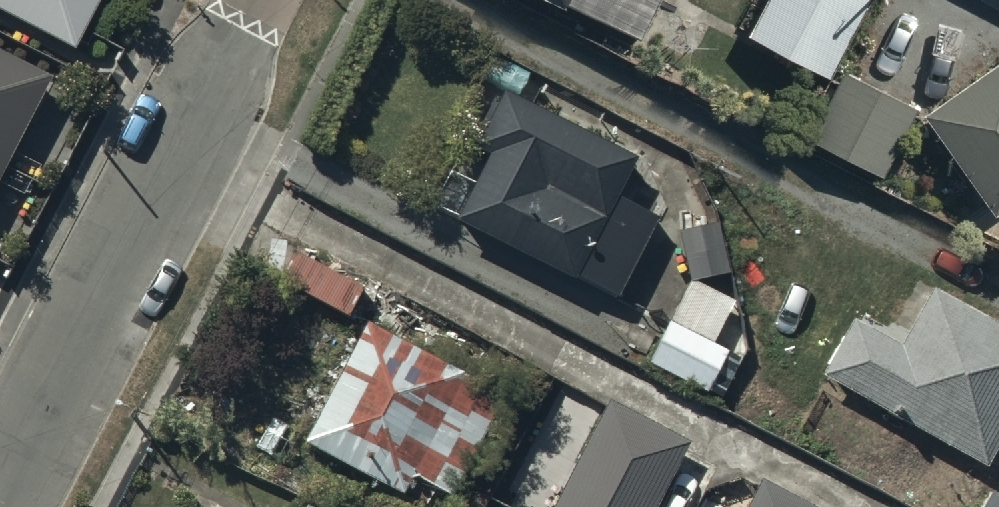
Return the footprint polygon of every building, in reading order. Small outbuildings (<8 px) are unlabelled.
[(76,41),(97,0),(0,0),(0,2),(76,41)] [(638,26),(652,0),(588,0),(638,26)] [(755,28),(832,67),(867,0),(770,0),(755,28)] [(0,52),(0,165),(46,75),(0,52)] [(529,71),(495,54),(484,76),(518,93),(529,71)] [(998,204),(998,61),(931,111),(998,204)] [(917,105),(846,68),(813,132),(884,169),(917,105)] [(615,192),(634,156),(504,87),(478,137),(489,147),(451,217),(568,279),(573,270),(615,293),(657,214),(615,192)] [(717,221),(681,227),(688,275),(724,269),(717,221)] [(360,289),(292,250),(276,279),(344,317),(360,289)] [(651,357),(711,387),(730,349),(710,340),(731,298),(691,278),(651,357)] [(998,436),(998,322),(935,289),(905,347),(851,320),(820,378),(984,464),(998,436)] [(366,318),(302,439),(433,506),(446,506),(506,391),(366,318)] [(553,506),(655,506),(689,442),(608,400),(553,506)] [(745,506),(817,506),(761,478),(745,506)] [(992,493),(985,506),(998,506),(998,496),(992,493)]
